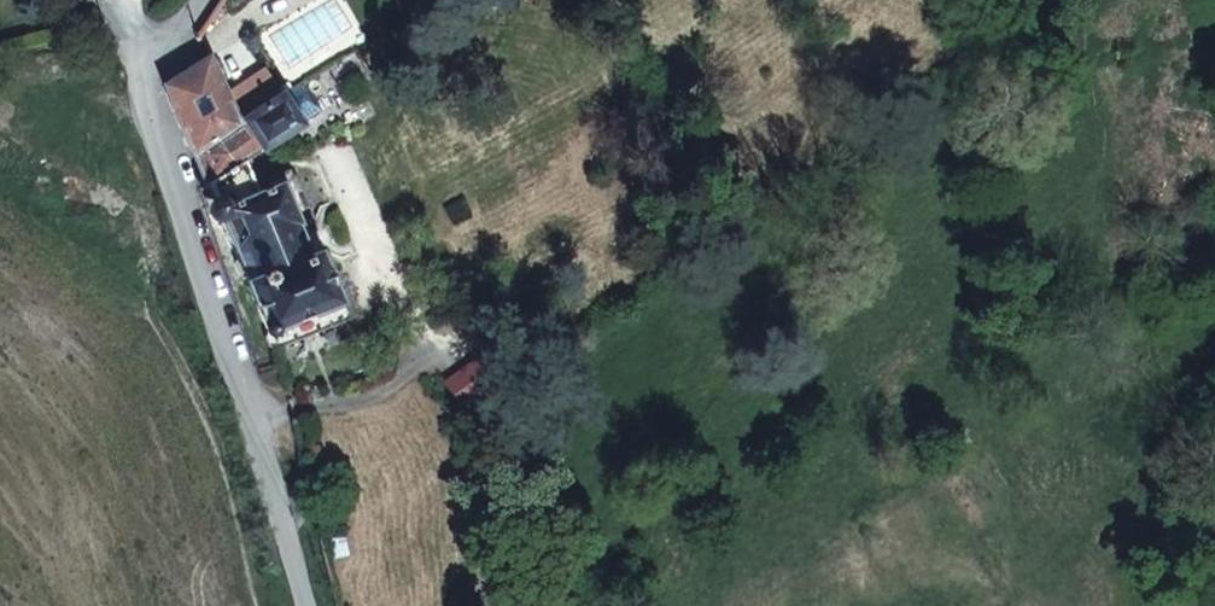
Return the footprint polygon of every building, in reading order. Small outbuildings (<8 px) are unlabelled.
[(164,86),(275,348),(351,318),(353,315),(348,304),(350,300),(326,248),(323,248),(313,224),(315,221),(296,174),(293,173),(290,165),(263,180),(253,157),(302,125),(282,96),(239,124),(227,97),(210,58),(164,86)] [(265,70),(227,97),(239,124),(282,96),(265,70)] [(282,96),(302,125),(323,114),(303,84),(282,96)]
